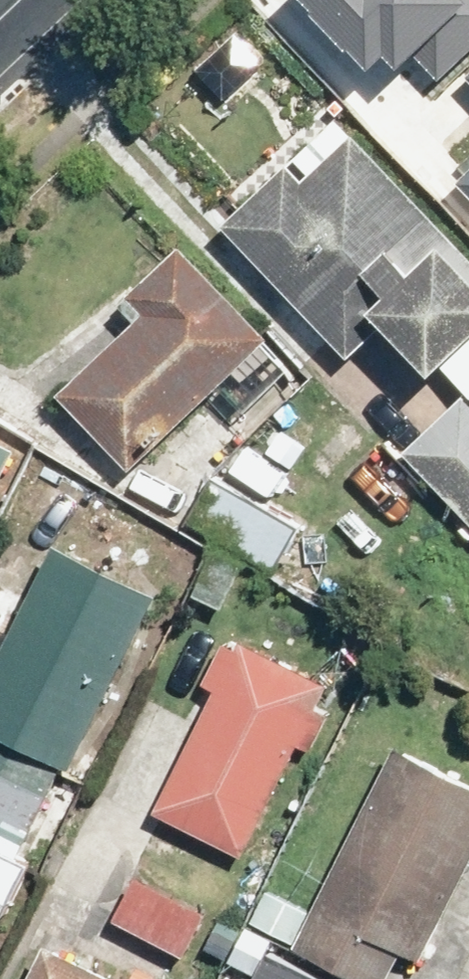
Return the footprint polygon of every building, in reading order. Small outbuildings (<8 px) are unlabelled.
[(360,73),(379,56),(396,75),(409,64),(429,87),(468,51),(468,0),(295,0),(360,73)] [(223,226),(347,353),(379,322),(429,372),(468,332),(468,255),(349,133),(299,181),(285,166),(223,226)] [(457,180),(468,194),(468,170),(457,180)] [(49,373),(130,462),(264,341),(183,252),(49,373)] [(405,455),(468,522),(468,395),(405,455)] [(15,453),(0,445),(0,481),(15,453)] [(216,481),(192,522),(273,569),(297,528),(216,481)] [(0,654),(0,729),(71,763),(152,598),(52,549),(0,654)] [(238,640),(156,808),(248,852),(329,684),(238,640)] [(401,751),(297,949),(355,978),(386,978),(400,952),(423,964),(468,876),(468,786),(401,751)] [(142,878),(119,917),(182,955),(206,916),(142,878)] [(47,944),(29,978),(115,978),(47,944)] [(265,978),(317,978),(274,960),(265,978)]
